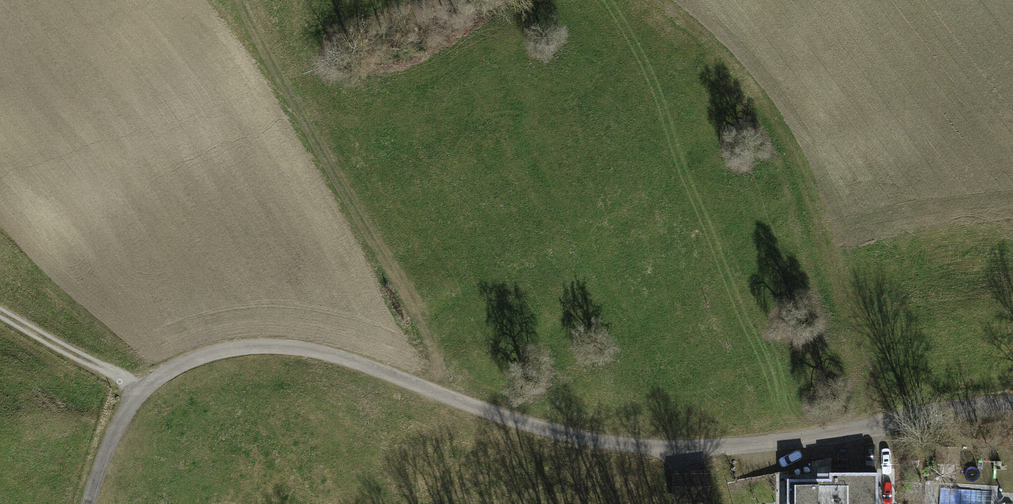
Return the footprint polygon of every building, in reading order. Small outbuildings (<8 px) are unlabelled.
[(773,503),(878,503),(877,471),(825,472),(825,479),(786,480),(787,503),(773,503)] [(1000,493),(1000,503),(1012,503),(1012,494),(1000,493)]
